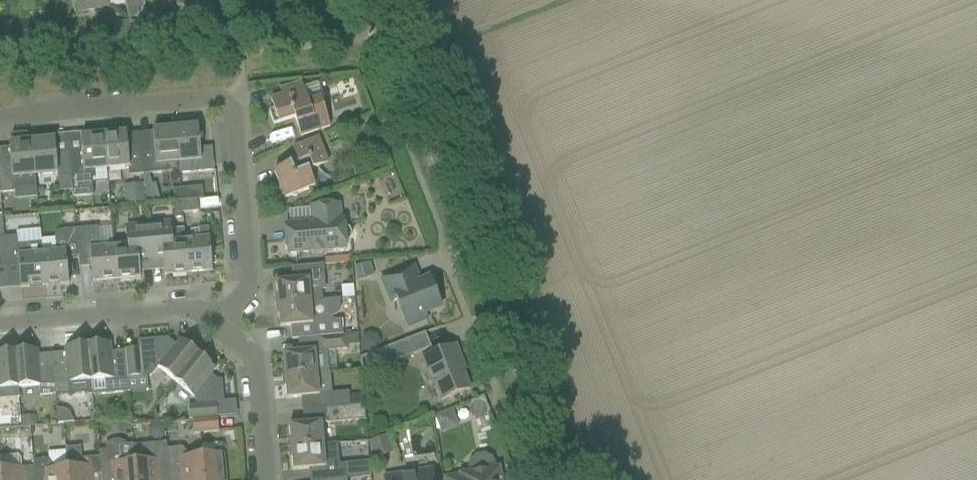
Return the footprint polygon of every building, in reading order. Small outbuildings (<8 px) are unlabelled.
[(80,13),(109,8),(108,0),(77,0),(80,13)] [(129,20),(136,18),(145,7),(144,1),(147,0),(126,0),(129,20)] [(190,32),(230,28),(207,0),(197,0),(196,1),(189,23),(190,32)] [(230,28),(231,28),(228,25),(236,18),(222,2),(225,0),(207,0),(230,28)] [(231,7),(241,11),(243,8),(245,2),(246,1),(246,0),(235,0),(233,4),(231,7)] [(295,119),(301,137),(331,128),(322,100),(309,104),(301,81),(280,88),(282,96),(271,100),(274,111),(270,112),(274,126),(295,119)] [(180,172),(180,175),(192,175),(215,173),(213,149),(201,150),(199,128),(176,130),(179,163),(180,172)] [(154,145),(141,147),(144,175),(164,174),(180,172),(179,163),(176,130),(153,132),(154,145)] [(129,169),(129,177),(144,175),(141,147),(128,148),(127,134),(104,136),(107,170),(129,169)] [(71,177),(73,198),(93,196),(92,180),(95,179),(95,171),(107,170),(104,136),(82,138),(83,152),(69,153),(72,177),(71,177)] [(291,166),(275,173),(279,185),(279,197),(284,197),(285,200),(293,197),(297,197),(297,195),(315,188),(310,173),(320,168),(319,164),(327,160),(319,140),(293,150),(299,165),(292,168),(291,166)] [(58,179),(71,177),(72,177),(69,153),(56,155),(55,141),(32,143),(35,177),(58,174),(58,179)] [(0,160),(0,184),(1,194),(37,190),(35,177),(32,143),(10,145),(11,159),(0,160)] [(173,189),(174,202),(190,201),(189,189),(173,189)] [(125,191),(126,205),(142,204),(144,204),(143,190),(125,191)] [(174,202),(175,215),(199,213),(198,201),(190,201),(174,202)] [(286,227),(289,256),(312,254),(312,255),(323,254),(322,253),(346,250),(346,243),(350,241),(352,235),(350,230),(344,227),(344,221),(342,222),(340,206),(311,208),(313,224),(286,227)] [(162,251),(165,276),(189,274),(186,240),(184,240),(184,230),(171,231),(171,222),(148,224),(150,252),(162,251)] [(114,247),(117,281),(141,279),(139,253),(150,252),(148,224),(126,225),(128,245),(114,247)] [(91,257),(93,283),(117,281),(114,247),(100,248),(99,234),(90,235),(89,229),(76,230),(79,258),(91,257)] [(186,240),(189,274),(213,272),(209,229),(199,230),(199,231),(195,232),(196,239),(186,240)] [(42,253),(45,287),(69,285),(67,259),(79,258),(76,230),(58,231),(55,236),(56,252),(42,253)] [(19,263),(21,289),(45,287),(42,253),(41,241),(27,242),(26,244),(17,245),(17,237),(5,238),(7,265),(19,263)] [(371,263),(354,268),(358,281),(375,276),(371,263)] [(278,296),(275,296),(276,306),(323,301),(322,292),(310,292),(309,282),(321,281),(325,276),(324,266),(312,267),(292,269),(293,282),(277,284),(278,296)] [(397,302),(409,328),(427,320),(425,315),(441,308),(430,279),(420,283),(414,268),(395,276),(380,281),(391,305),(397,302)] [(323,301),(276,306),(277,316),(280,316),(281,328),(291,327),(293,341),(318,338),(343,336),(342,321),(333,322),(332,301),(323,301)] [(425,333),(383,350),(388,365),(432,349),(425,333)] [(284,368),(282,368),(283,377),(318,374),(329,373),(327,351),(347,349),(346,335),(343,336),(318,338),(319,338),(320,352),(315,352),(283,355),(284,368)] [(158,368),(175,383),(198,355),(181,341),(175,348),(169,343),(169,339),(138,342),(139,350),(125,351),(126,361),(128,379),(147,377),(151,373),(150,369),(158,368)] [(111,344),(88,346),(91,382),(93,397),(129,394),(128,379),(126,361),(112,363),(111,344)] [(67,368),(54,369),(56,395),(64,394),(63,384),(91,382),(88,346),(65,349),(66,354),(67,368)] [(435,384),(442,401),(452,398),(470,391),(460,363),(462,362),(456,346),(438,354),(422,359),(432,385),(435,384)] [(40,386),(41,397),(56,395),(54,369),(53,368),(39,369),(38,351),(15,353),(18,388),(40,386)] [(19,399),(18,388),(15,353),(0,354),(0,400),(19,399)] [(190,421),(192,421),(218,419),(217,406),(225,405),(222,381),(216,382),(210,377),(216,370),(198,355),(175,383),(195,399),(196,406),(189,407),(190,421)] [(286,387),(287,400),(320,397),(318,374),(283,377),(284,388),(286,387)] [(350,407),(349,393),(324,395),(325,410),(350,408),(350,407)] [(325,410),(327,424),(366,421),(365,406),(350,407),(350,408),(325,410)] [(57,410),(58,424),(74,423),(70,415),(66,411),(57,410)] [(435,417),(442,434),(460,427),(453,410),(435,417)] [(21,418),(22,427),(37,427),(36,417),(21,418)] [(194,435),(199,435),(219,433),(218,419),(192,421),(194,435)] [(288,440),(289,449),(324,446),(322,424),(290,427),(291,439),(288,440)] [(150,429),(149,433),(150,437),(152,440),(156,441),(161,440),(165,436),(165,431),(163,428),(157,425),(153,426),(150,429)] [(369,443),(376,461),(393,454),(386,436),(369,443)] [(136,479),(170,479),(167,450),(167,443),(145,445),(146,461),(135,462),(136,479)] [(310,479),(341,479),(346,479),(346,466),(340,466),(338,444),(324,446),(289,449),(290,459),(293,459),(294,471),(309,470),(310,479)] [(204,479),(226,479),(223,445),(218,446),(213,455),(202,456),(204,479)] [(135,462),(133,446),(119,447),(120,457),(114,458),(113,451),(100,452),(101,458),(103,479),(136,479),(135,462)] [(202,456),(189,458),(183,448),(167,450),(170,479),(204,479),(202,456)] [(500,469),(498,469),(493,458),(485,454),(476,456),(469,462),(468,470),(468,474),(460,475),(460,476),(445,479),(502,479),(500,469)] [(0,458),(0,463),(1,479),(35,479),(34,467),(22,468),(22,469),(21,460),(18,457),(0,458)] [(69,479),(103,479),(101,458),(79,460),(80,471),(68,472),(69,479)] [(68,472),(56,473),(49,460),(33,461),(34,467),(35,479),(69,479),(68,472)]
